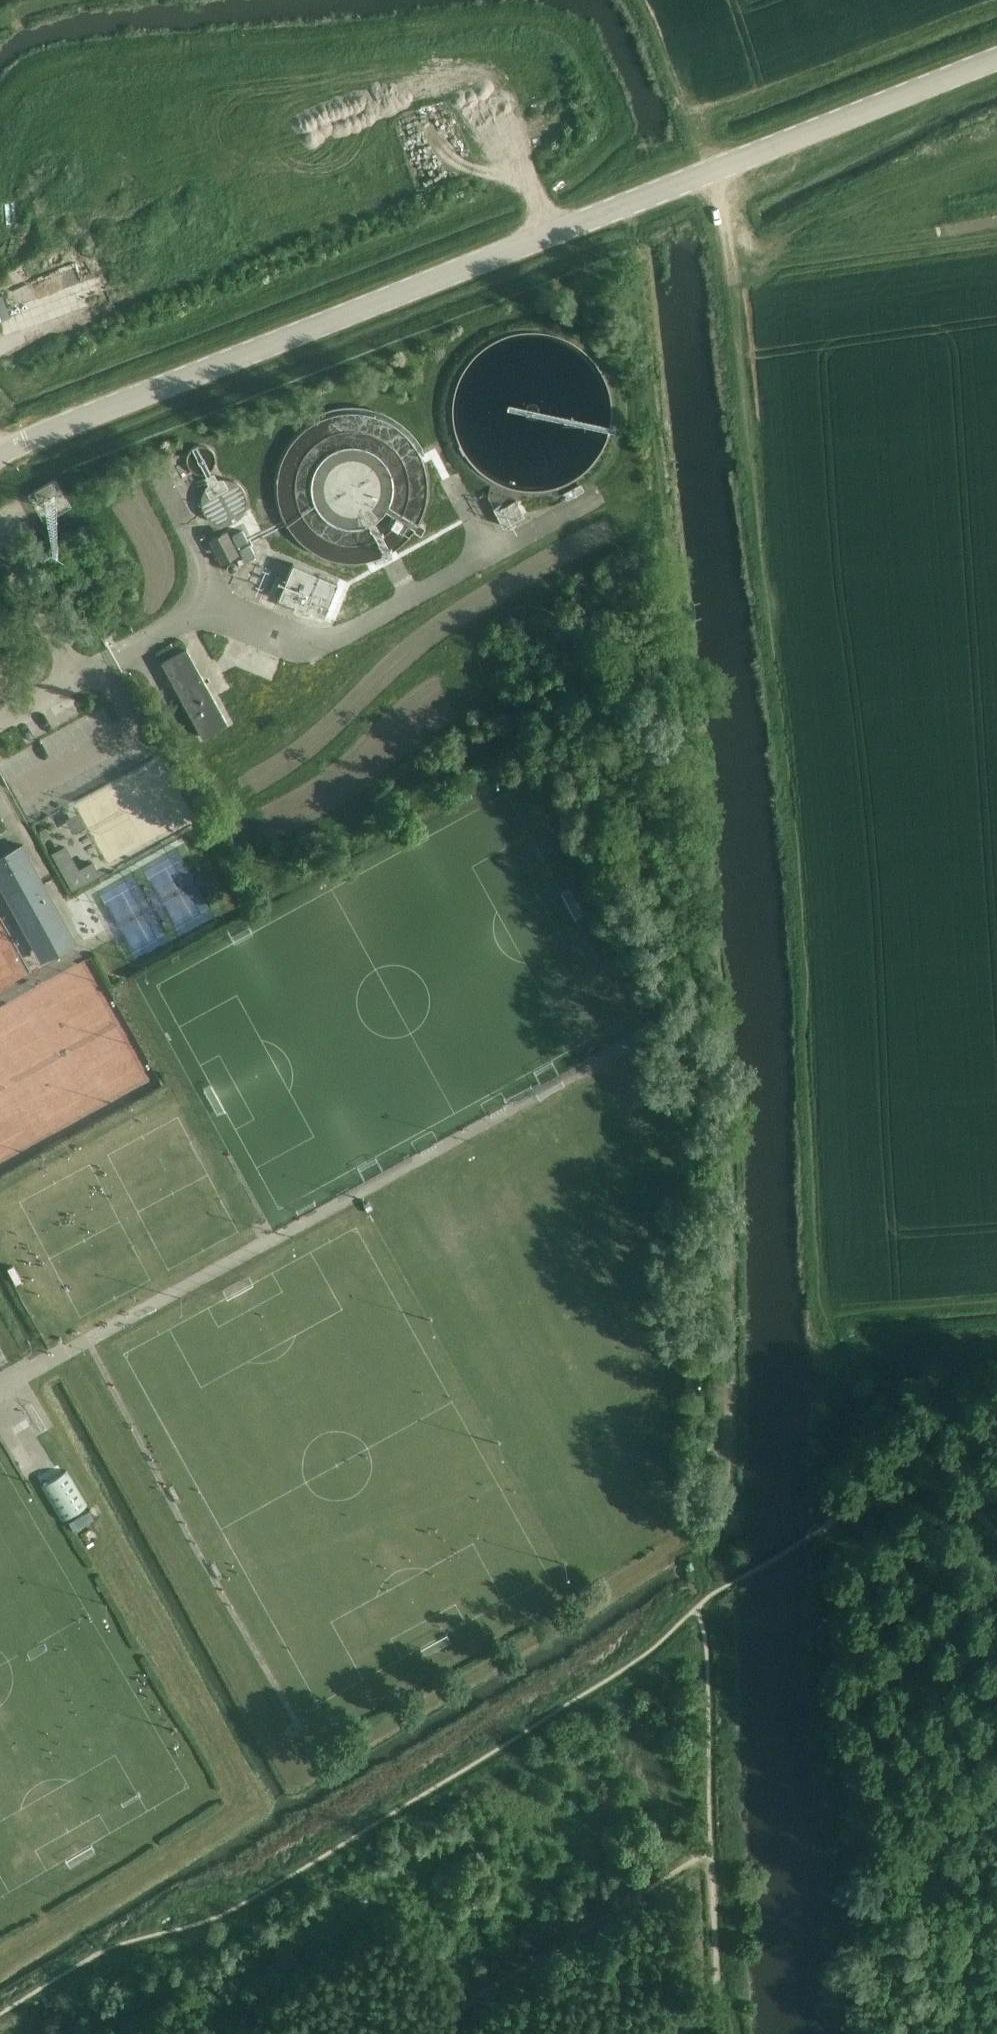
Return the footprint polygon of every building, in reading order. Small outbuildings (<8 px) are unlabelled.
[(209,517),(215,522),(223,523),(231,522),(239,519),(244,513),(247,505),(248,497),(246,490),(241,484),(236,479),(228,477),(221,477),(214,479),(208,483),(204,489),(201,496),(201,504),(204,511),(209,517)] [(240,553),(227,529),(209,539),(221,562),(240,553)] [(244,548),(240,550),(245,560),(255,555),(252,548),(250,545),(244,548)] [(290,569),(279,597),(295,604),(294,608),(301,612),(301,610),(303,606),(304,607),(324,615),(337,583),(338,581),(304,567),(293,562),(293,563),(290,569)] [(8,664),(0,648),(0,668),(8,664)] [(186,648),(162,662),(203,736),(228,722),(186,648)] [(0,855),(0,887),(40,961),(77,941),(23,842),(0,855)] [(72,865),(62,871),(72,890),(82,884),(100,874),(92,860),(78,868),(76,863),(72,865)] [(41,1486),(40,1486),(60,1520),(68,1515),(86,1504),(68,1474),(66,1471),(48,1482),(41,1486)]
